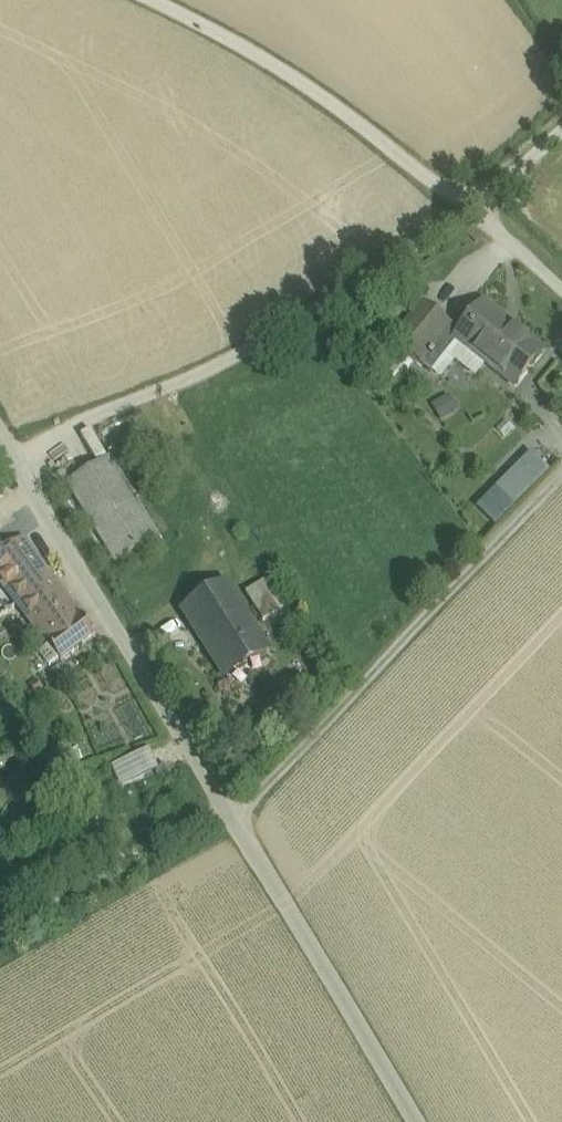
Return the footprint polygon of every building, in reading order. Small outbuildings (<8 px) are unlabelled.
[(542,352),(483,305),(461,333),(456,340),(457,341),(514,386),(542,352)] [(426,306),(395,345),(411,357),(442,318),(426,306)] [(442,318),(411,357),(431,373),(457,341),(456,340),(461,333),(442,318)] [(90,429),(81,434),(93,459),(102,455),(90,429)] [(109,463),(71,486),(117,561),(155,538),(109,463)] [(518,478),(502,494),(512,504),(528,488),(518,478)] [(502,494),(482,514),(493,526),(513,505),(502,494)] [(23,539),(0,556),(0,582),(46,644),(82,617),(23,539)] [(272,577),(245,594),(263,622),(290,606),(272,577)] [(226,587),(185,613),(205,646),(204,646),(205,647),(207,646),(223,672),(242,659),(245,664),(266,651),(245,619),(247,618),(246,617),(245,617),(226,587)] [(82,617),(46,644),(61,663),(96,636),(82,617)] [(50,780),(40,763),(29,769),(38,786),(50,780)]
